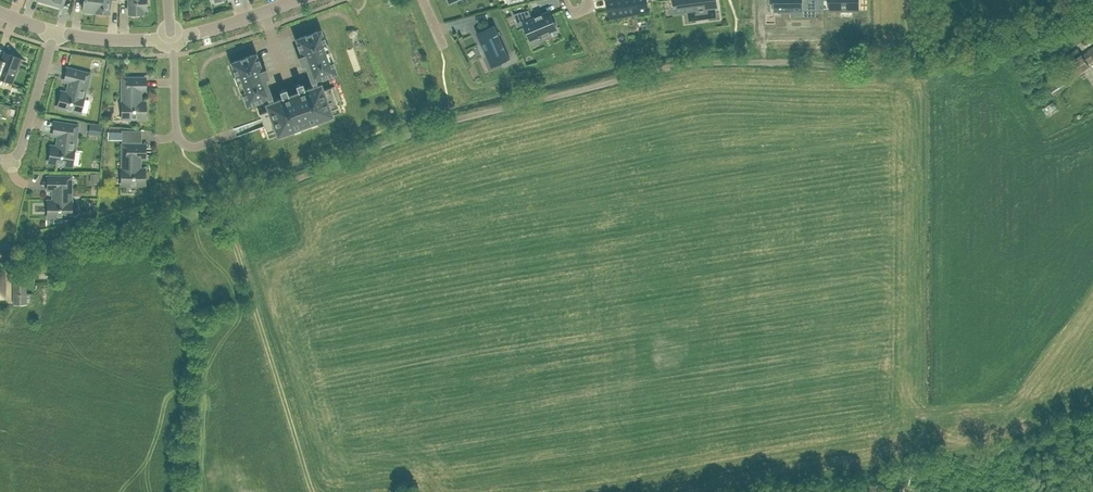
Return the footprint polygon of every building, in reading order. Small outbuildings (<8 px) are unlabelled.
[(95,12),(96,0),(83,0),(82,10),(85,11),(85,13),(92,14),(92,11),(95,12)] [(95,12),(98,12),(98,14),(105,15),(105,13),(108,13),(110,0),(116,1),(116,0),(96,0),(95,12)] [(129,14),(132,14),(132,16),(139,16),(139,13),(142,13),(142,9),(146,9),(145,0),(129,0),(129,14)] [(610,15),(648,10),(647,0),(609,0),(608,0),(610,15)] [(716,0),(674,0),(676,12),(698,9),(698,5),(705,4),(706,8),(717,6),(716,0)] [(772,0),(772,7),(781,7),(781,10),(792,10),(792,16),(802,16),(802,0),(772,0)] [(808,10),(815,10),(815,17),(817,17),(817,0),(808,0),(808,10)] [(830,10),(858,10),(858,0),(830,0),(830,10)] [(549,31),(556,28),(550,12),(550,11),(542,15),(542,14),(541,14),(542,15),(536,17),(535,17),(536,17),(533,19),(529,10),(514,14),(519,26),(525,23),(531,38),(539,35),(541,38),(543,38),(542,37),(550,34),(551,34),(549,31)] [(487,20),(485,14),(476,16),(477,22),(487,20)] [(486,55),(491,67),(510,59),(495,24),(487,27),(488,29),(478,33),(483,44),(487,43),(492,52),(486,55)] [(256,106),(261,118),(268,139),(293,130),(293,132),(316,123),(316,122),(340,113),(337,105),(341,104),(334,86),(331,87),(328,80),(316,84),(315,81),(336,73),(331,60),(333,59),(327,42),(325,43),(320,29),(295,39),(301,55),(297,57),(301,66),(304,64),(312,86),(304,89),(301,82),(295,85),(295,86),(286,90),(285,88),(278,91),(281,97),(272,100),(265,79),(268,77),(265,68),(261,70),(255,53),(230,62),(235,76),(233,76),(239,93),(241,92),(246,106),(267,98),(268,102),(256,106)] [(1092,59),(1092,47),(1087,51),(1088,52),(1081,56),(1076,49),(1061,59),(1073,77),(1088,67),(1086,64),(1092,59)] [(356,48),(350,51),(358,72),(364,70),(356,48)] [(11,83),(21,59),(4,52),(1,60),(0,60),(0,81),(1,78),(11,83)] [(67,68),(65,78),(70,79),(66,93),(61,92),(58,107),(80,112),(89,73),(67,68)] [(145,88),(145,77),(122,77),(122,117),(145,117),(145,102),(140,102),(140,88),(145,88)] [(1054,96),(1069,86),(1064,79),(1049,88),(1054,96)] [(77,125),(55,122),(54,128),(59,128),(56,147),(51,146),(49,161),(71,165),(77,125)] [(102,126),(89,124),(88,134),(100,135),(102,126)] [(112,131),(111,141),(123,141),(123,132),(112,131)] [(144,155),(145,144),(122,144),(122,184),(144,184),(144,169),(139,169),(139,155),(144,155)] [(90,173),(90,183),(99,183),(99,173),(90,173)] [(71,176),(48,176),(48,182),(53,182),(53,201),(48,201),(48,216),(71,216),(71,176)] [(13,305),(27,305),(27,293),(27,281),(13,281),(13,305)]
